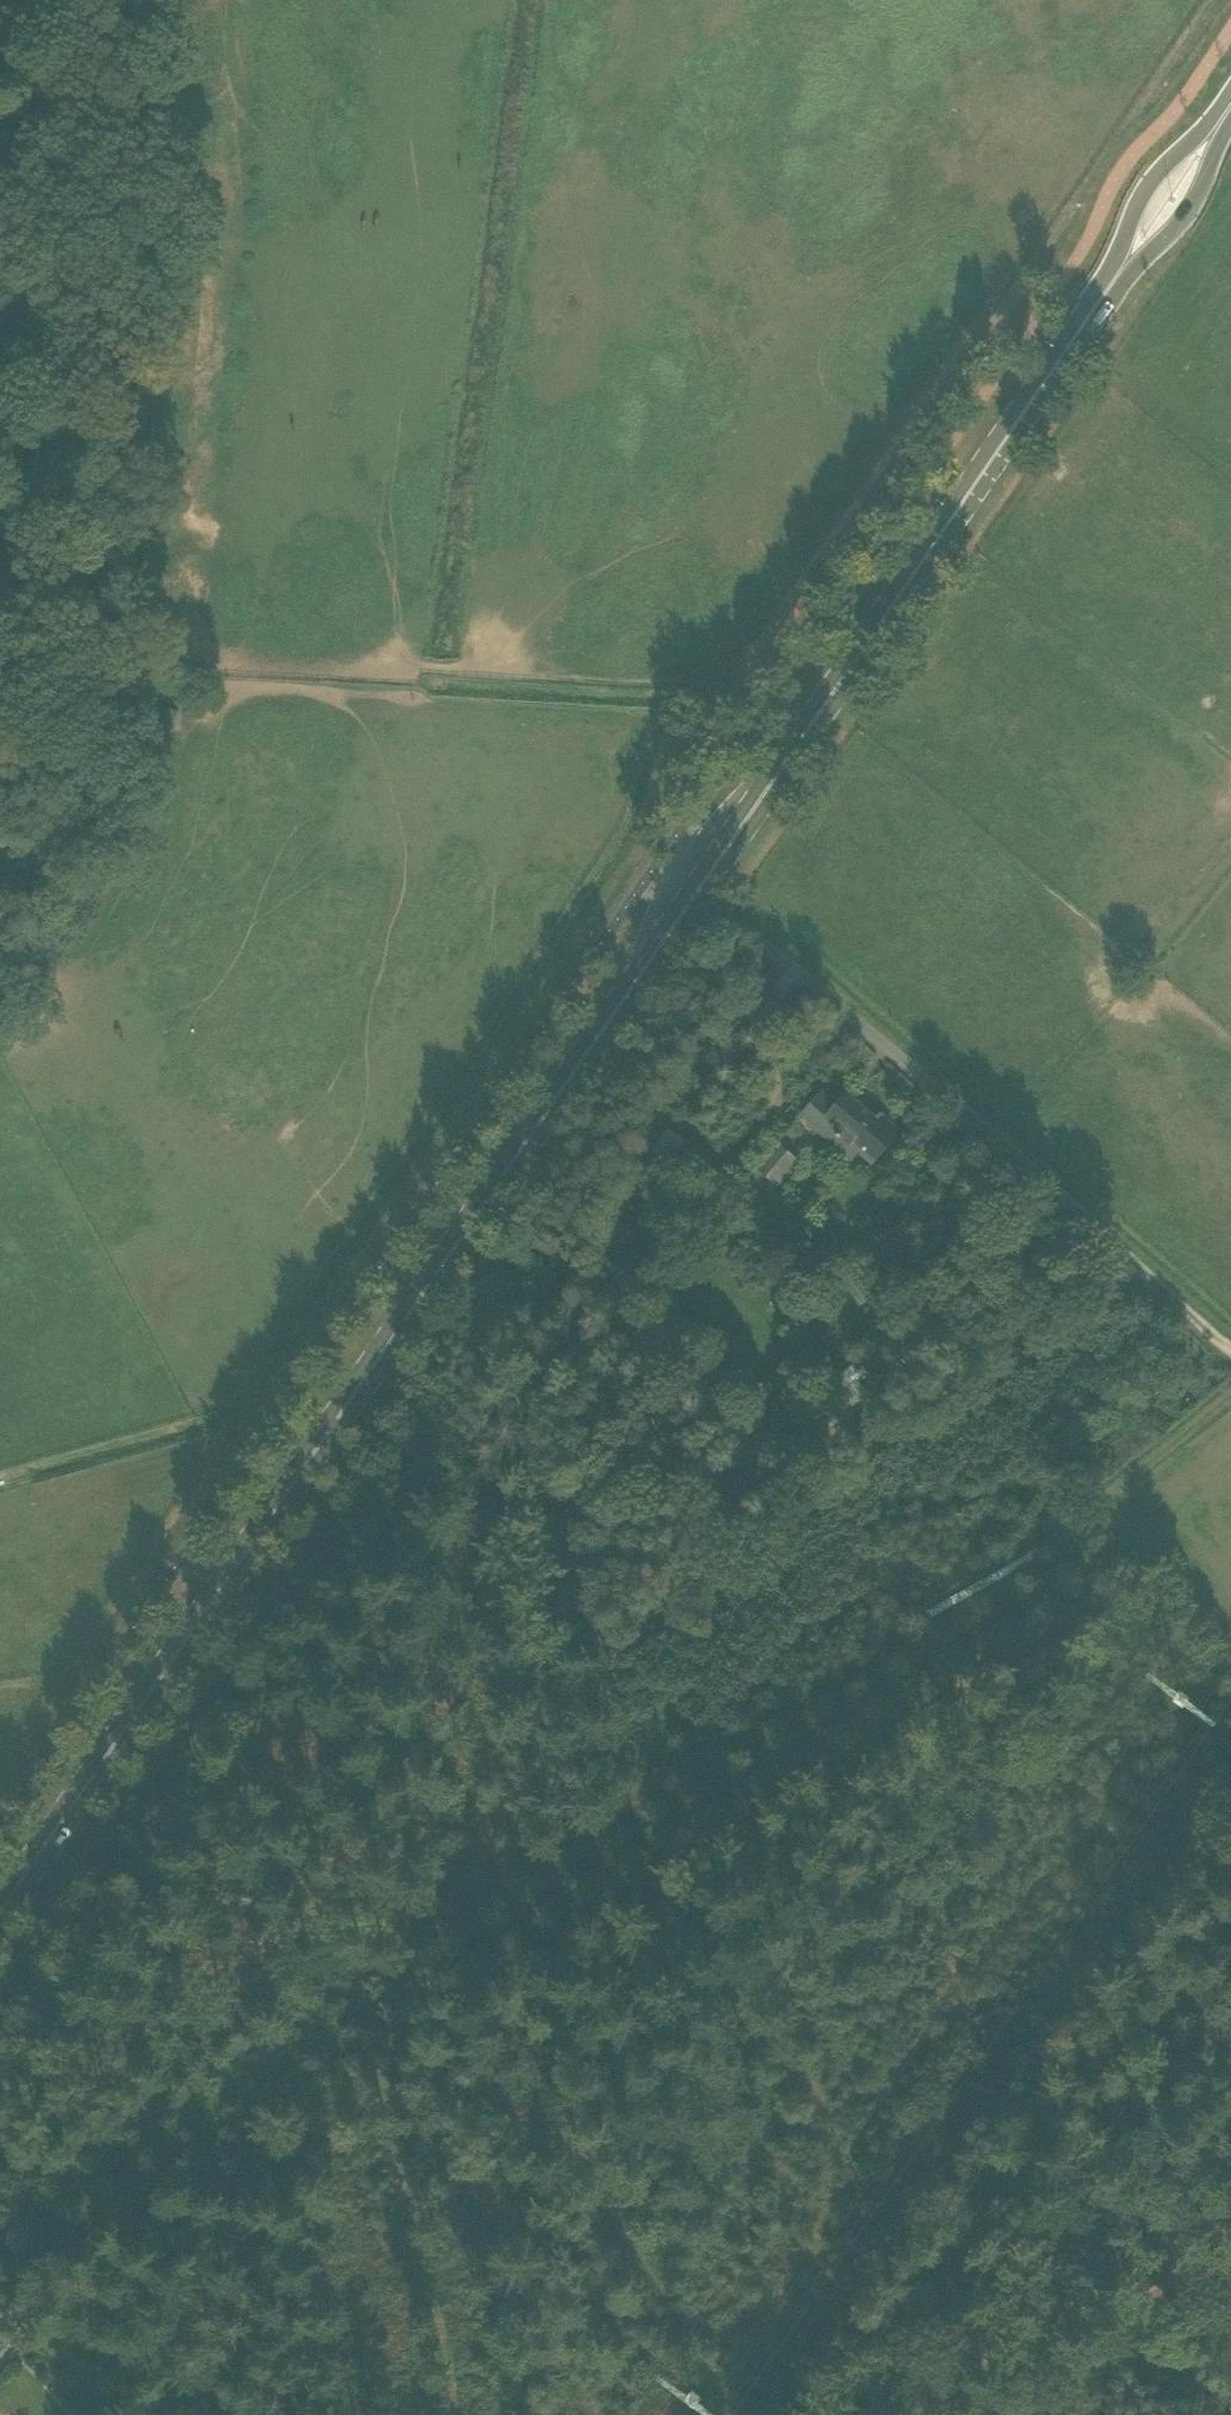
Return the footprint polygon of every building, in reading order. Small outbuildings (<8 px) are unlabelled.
[(860,1153),(872,1164),(901,1131),(884,1116),(879,1121),(847,1093),(837,1105),(822,1092),(802,1114),(854,1160),(860,1153)] [(779,1141),(757,1168),(780,1186),(802,1160),(779,1141)]
